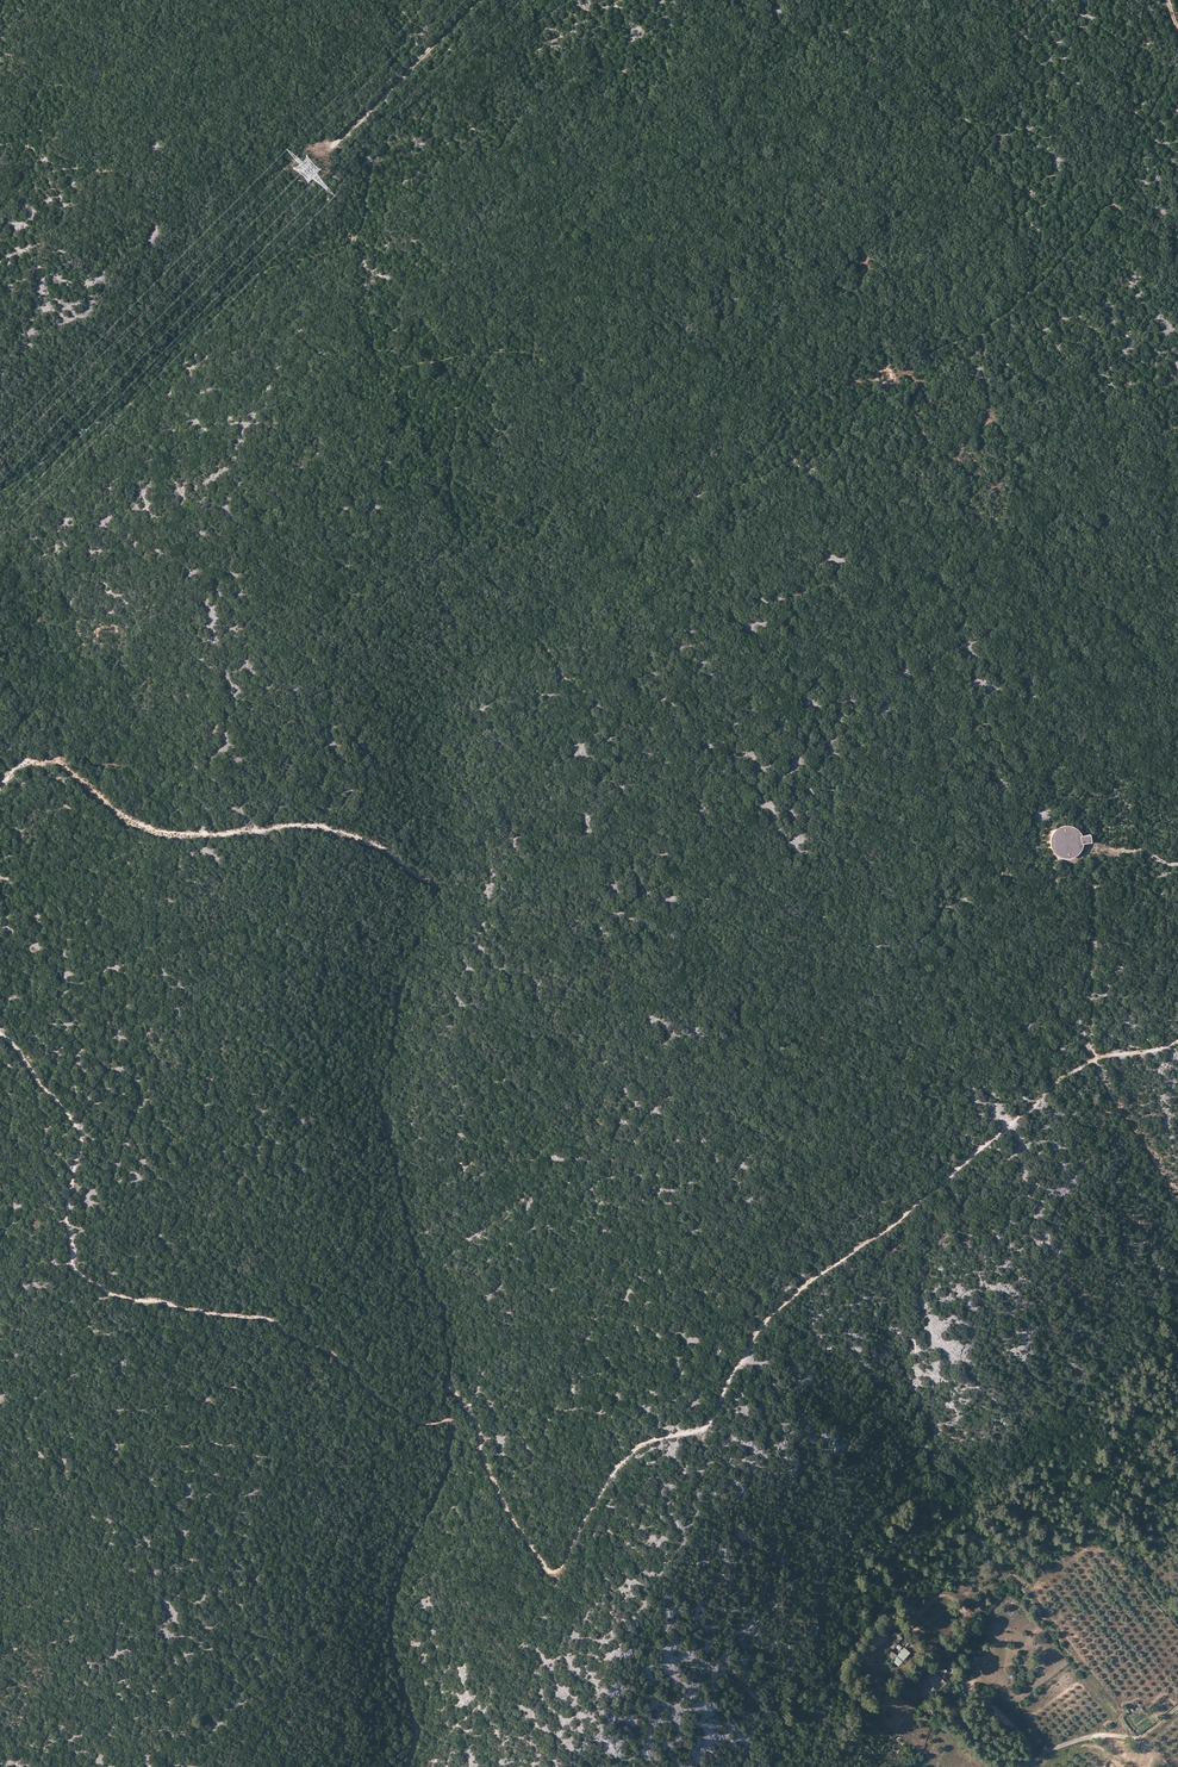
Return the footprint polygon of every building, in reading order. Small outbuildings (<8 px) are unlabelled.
[(1083,843),(1091,841),(1090,834),(1082,835),(1081,833),(1079,831),(1077,829),(1074,827),(1072,826),(1069,825),(1066,825),(1063,825),(1061,826),(1058,827),(1056,829),(1054,831),(1052,833),(1051,836),(1050,838),(1050,841),(1050,844),(1050,847),(1052,850),(1053,852),(1055,854),(1058,856),(1060,857),(1063,858),(1066,858),(1069,858),(1072,857),(1074,856),(1077,854),(1079,852),(1080,850),(1082,847),(1083,843)] [(899,1665),(910,1651),(904,1646),(893,1661),(899,1665)] [(927,1680),(929,1684),(938,1675),(935,1672),(927,1680)] [(938,1675),(929,1684),(935,1690),(944,1681),(938,1675)]
